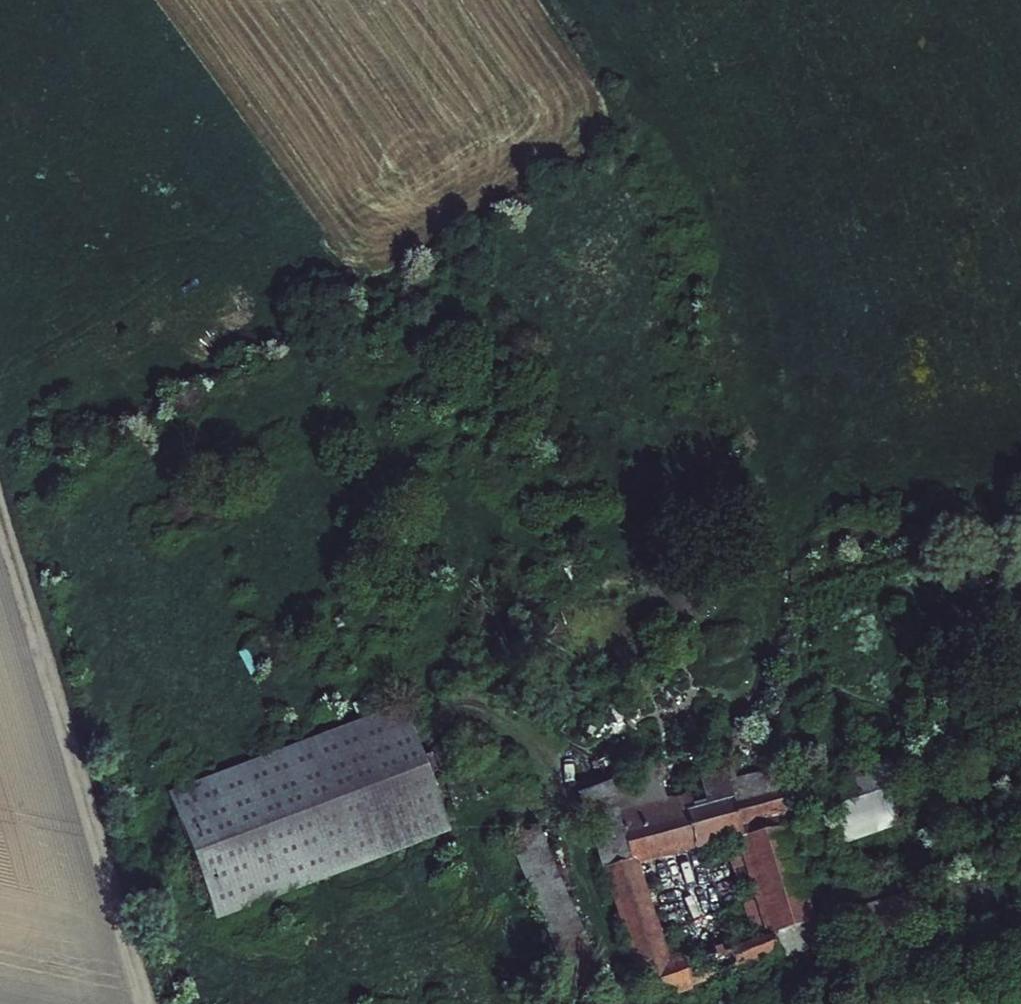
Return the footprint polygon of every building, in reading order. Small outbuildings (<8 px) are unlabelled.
[(413,694),(186,778),(233,906),(461,822),(413,694)] [(926,749),(826,778),(847,852),(948,823),(926,749)] [(613,870),(639,862),(625,819),(680,801),(667,758),(614,774),(617,783),(588,792),(613,870)] [(706,786),(714,812),(744,803),(791,789),(785,770),(749,781),(746,773),(706,786)] [(791,789),(744,803),(756,840),(796,828),(793,816),(799,814),(791,789)] [(580,1001),(610,988),(548,825),(519,836),(580,1001)]
